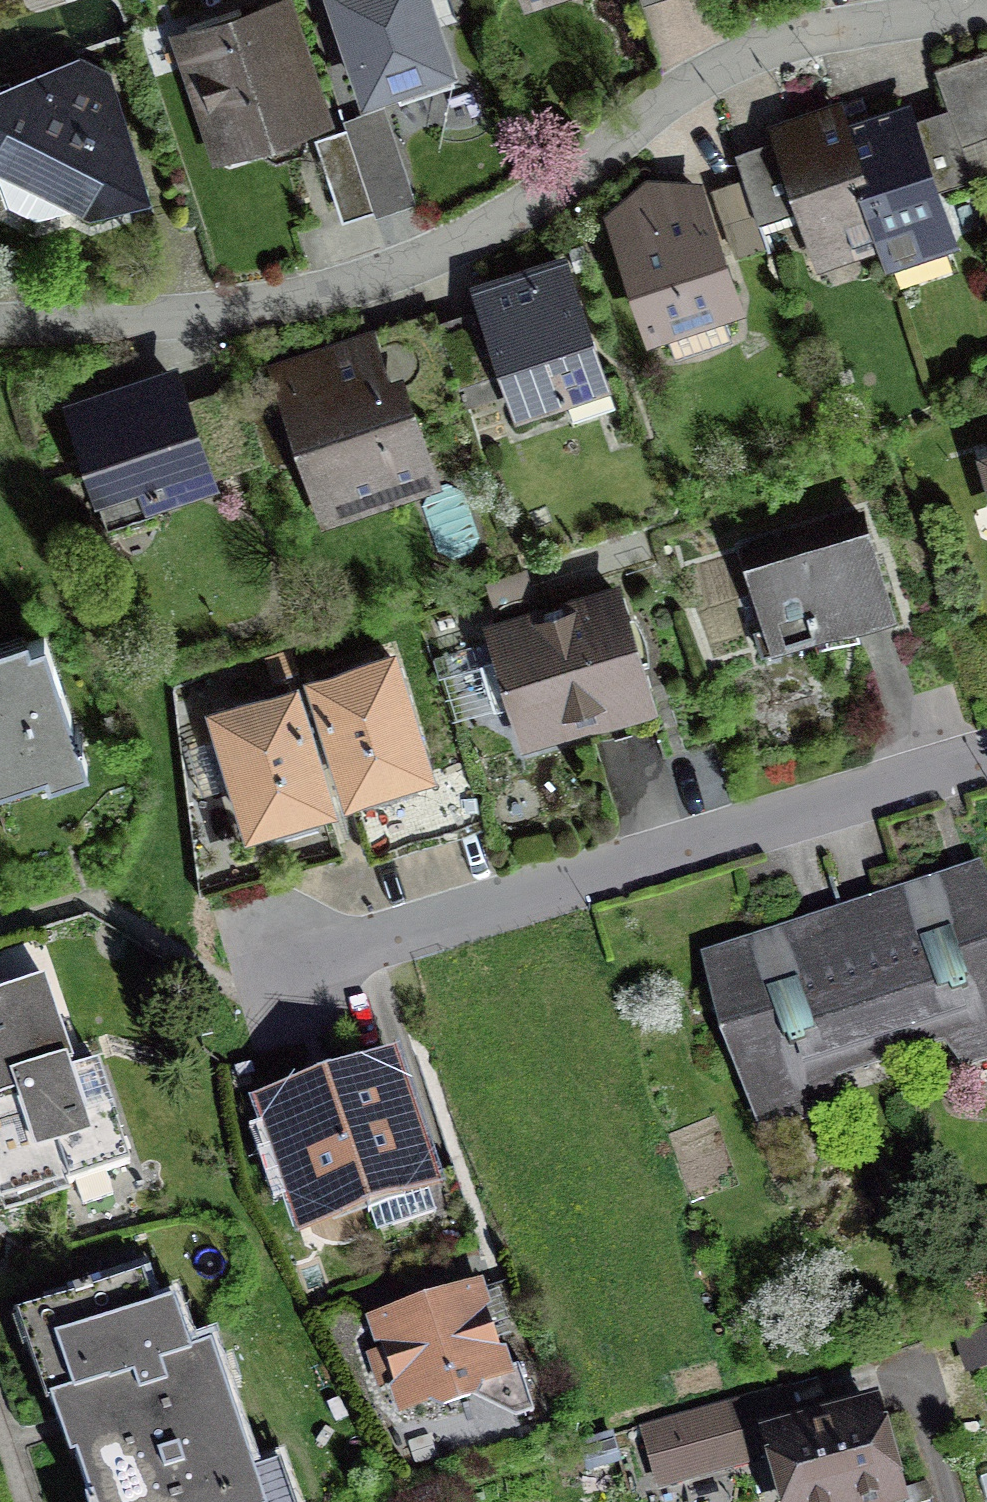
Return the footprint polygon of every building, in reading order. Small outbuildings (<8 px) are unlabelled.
[(359,118),(455,88),(427,0),(321,0),(359,118)] [(525,18),(582,0),(519,0),(525,18)] [(329,129),(291,5),(172,42),(211,166),(329,129)] [(0,93),(0,182),(16,227),(141,184),(98,60),(0,93)] [(916,110),(847,130),(887,263),(893,283),(962,262),(916,110)] [(817,284),(887,263),(847,130),(842,113),(771,135),(817,284)] [(316,140),(342,220),(373,210),(347,130),(316,140)] [(747,323),(704,192),(645,185),(605,223),(648,353),(747,323)] [(566,265),(473,296),(518,429),(610,398),(566,265)] [(367,346),(328,359),(333,372),(288,387),(314,465),(334,459),(348,501),(426,476),(395,384),(382,389),(367,346)] [(180,376),(67,416),(112,539),(224,499),(180,376)] [(977,463),(986,497),(986,461),(977,463)] [(872,535),(746,569),(771,659),(897,625),(872,535)] [(620,592),(484,631),(521,758),(657,718),(620,592)] [(57,769),(61,781),(94,771),(55,643),(41,647),(38,637),(0,648),(0,786),(57,769)] [(397,654),(303,683),(344,816),(438,787),(397,654)] [(299,693),(208,721),(248,851),(339,824),(299,693)] [(848,926),(897,1070),(951,1052),(961,1083),(986,1074),(986,891),(984,881),(848,926)] [(842,1088),(897,1070),(848,926),(708,973),(763,1137),(849,1108),(842,1088)] [(48,982),(0,998),(0,1199),(6,1218),(137,1175),(102,1068),(71,1079),(67,1064),(75,1061),(48,982)] [(387,1064),(324,1086),(361,1194),(373,1227),(436,1206),(387,1064)] [(297,1216),(361,1194),(324,1086),(260,1108),(297,1216)] [(281,1471),(254,1480),(213,1352),(194,1358),(177,1304),(153,1312),(144,1280),(13,1321),(61,1473),(78,1468),(88,1501),(291,1501),(281,1471)] [(482,1287),(366,1325),(398,1424),(515,1386),(482,1287)] [(962,1330),(972,1363),(986,1358),(986,1321),(962,1330)] [(806,1424),(797,1390),(648,1425),(666,1496),(765,1472),(756,1436),(806,1424)] [(775,1501),(907,1501),(879,1404),(806,1424),(756,1436),(765,1472),(775,1501)]
